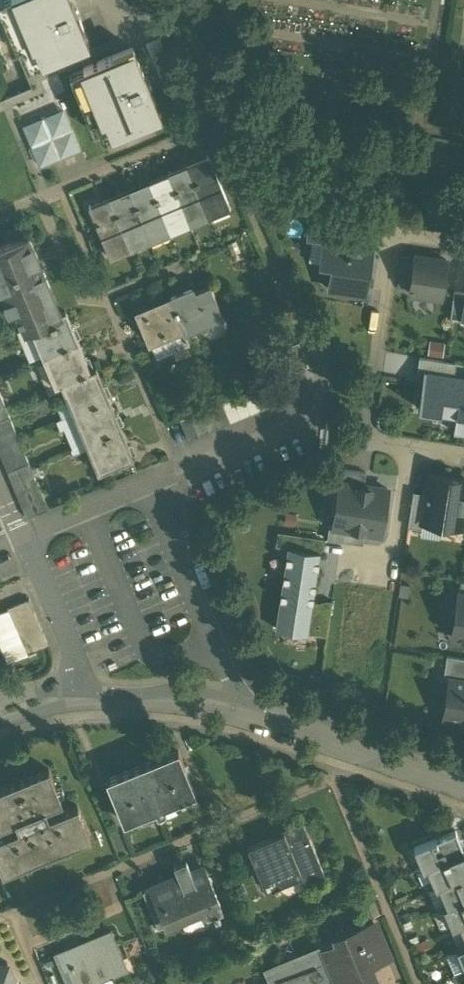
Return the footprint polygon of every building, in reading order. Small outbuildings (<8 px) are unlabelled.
[(89,40),(72,0),(15,0),(18,7),(4,12),(9,24),(18,21),(26,42),(22,43),(25,50),(38,45),(43,59),(89,40)] [(161,77),(173,72),(160,40),(148,45),(161,77)] [(160,114),(131,48),(83,69),(89,83),(76,88),(81,100),(91,96),(99,115),(95,117),(98,126),(111,121),(116,133),(160,114)] [(41,166),(80,149),(64,111),(24,128),(41,166)] [(207,160),(189,168),(208,213),(227,205),(228,209),(230,208),(208,157),(206,157),(207,160)] [(189,168),(170,176),(189,221),(208,213),(189,168)] [(170,176),(150,184),(169,230),(189,221),(170,176)] [(150,184),(130,193),(149,238),(169,230),(150,184)] [(149,238),(130,193),(111,201),(129,246),(149,238)] [(129,246),(111,201),(92,209),(90,206),(88,207),(110,258),(112,257),(111,254),(129,246)] [(310,219),(307,238),(325,241),(354,245),(357,226),(310,219)] [(28,234),(0,246),(0,285),(5,297),(10,294),(24,328),(31,326),(60,313),(38,260),(39,260),(28,234)] [(325,241),(321,265),(331,266),(328,289),(366,295),(373,248),(354,245),(325,241)] [(447,261),(416,257),(415,260),(415,261),(412,288),(411,294),(442,298),(447,261)] [(415,261),(403,259),(399,286),(412,288),(415,261)] [(195,291),(193,286),(169,297),(170,298),(184,333),(223,318),(210,285),(195,291)] [(455,292),(451,318),(463,320),(463,310),(463,293),(455,292)] [(184,333),(170,298),(137,312),(156,357),(188,343),(184,333)] [(60,313),(31,326),(43,355),(77,341),(65,311),(60,313)] [(77,341),(43,355),(55,385),(61,383),(89,371),(77,341)] [(455,377),(457,364),(420,358),(418,372),(425,373),(425,372),(455,377)] [(89,371),(61,383),(73,413),(108,398),(95,369),(89,371)] [(425,372),(425,373),(419,408),(457,414),(463,415),(463,378),(455,377),(425,372)] [(285,375),(275,380),(283,400),(294,396),(285,375)] [(283,400),(275,380),(264,384),(272,405),(283,400)] [(264,384),(253,389),(262,409),(272,405),(264,384)] [(262,409),(253,389),(242,393),(251,414),(262,409)] [(251,414),(242,393),(232,397),(241,418),(251,414)] [(241,418),(232,397),(222,402),(230,423),(241,418)] [(108,398),(73,413),(85,442),(120,428),(108,398)] [(222,402),(211,406),(219,427),(230,423),(222,402)] [(0,407),(0,417),(8,414),(4,405),(0,407)] [(211,406),(201,411),(209,431),(219,427),(211,406)] [(209,431),(201,411),(190,415),(198,436),(209,431)] [(454,432),(463,433),(463,415),(457,414),(454,432)] [(198,436),(190,415),(179,419),(188,440),(198,436)] [(0,420),(0,434),(14,428),(9,416),(0,420)] [(0,434),(0,447),(19,439),(14,428),(0,434)] [(132,458),(120,428),(85,442),(98,472),(132,458)] [(0,447),(0,454),(2,459),(24,451),(19,439),(0,447)] [(24,451),(2,459),(7,471),(28,462),(24,451)] [(28,462),(7,471),(12,483),(33,474),(28,462)] [(342,470),(340,483),(364,486),(366,473),(342,470)] [(38,485),(33,474),(12,483),(17,494),(38,485)] [(428,475),(425,494),(421,522),(462,527),(463,516),(463,510),(463,480),(428,475)] [(364,486),(340,483),(338,496),(334,495),(332,513),(335,514),(334,527),(333,529),(365,533),(382,535),(388,490),(364,486)] [(38,485),(17,494),(22,505),(43,496),(38,485)] [(425,494),(416,493),(411,528),(420,529),(421,522),(425,494)] [(43,496),(22,505),(27,517),(48,508),(43,496)] [(334,527),(330,526),(328,540),(363,545),(365,533),(333,529),(334,527)] [(296,535),(278,532),(276,546),(288,548),(289,548),(294,548),(296,535)] [(315,591),(321,552),(294,548),(289,548),(288,548),(282,593),(314,598),(315,591)] [(312,606),(314,598),(282,593),(276,630),(308,635),(312,606)] [(460,593),(453,637),(463,639),(463,594),(460,593)] [(29,598),(0,611),(0,640),(9,662),(48,645),(29,598)] [(463,681),(463,658),(447,656),(444,678),(449,679),(463,681)] [(449,679),(444,718),(461,720),(460,725),(463,725),(463,681),(449,679)] [(178,749),(142,764),(160,807),(195,792),(178,749)] [(142,764),(106,779),(124,822),(160,807),(142,764)] [(49,817),(46,808),(62,802),(49,770),(0,790),(0,827),(15,821),(19,829),(0,837),(0,863),(3,871),(90,836),(77,805),(49,817)] [(325,878),(302,822),(281,831),(282,833),(248,847),(266,890),(275,886),(276,889),(282,887),(281,884),(300,876),(305,887),(325,878)] [(455,831),(415,848),(423,868),(427,867),(463,852),(455,831)] [(427,867),(435,887),(439,886),(463,875),(463,852),(427,867)] [(179,877),(144,892),(159,928),(219,903),(204,867),(191,872),(190,870),(179,875),(179,877)] [(439,886),(448,906),(463,899),(463,875),(439,886)] [(444,908),(452,928),(460,925),(463,923),(463,899),(448,906),(444,908)] [(322,954),(333,981),(334,983),(354,983),(349,972),(387,956),(374,925),(345,937),(348,943),(322,954)] [(55,954),(67,983),(93,983),(127,970),(111,931),(55,954)] [(292,960),(293,962),(265,974),(270,983),(326,983),(333,981),(322,954),(320,948),(292,960)] [(0,965),(0,983),(16,983),(7,962),(0,965)]
